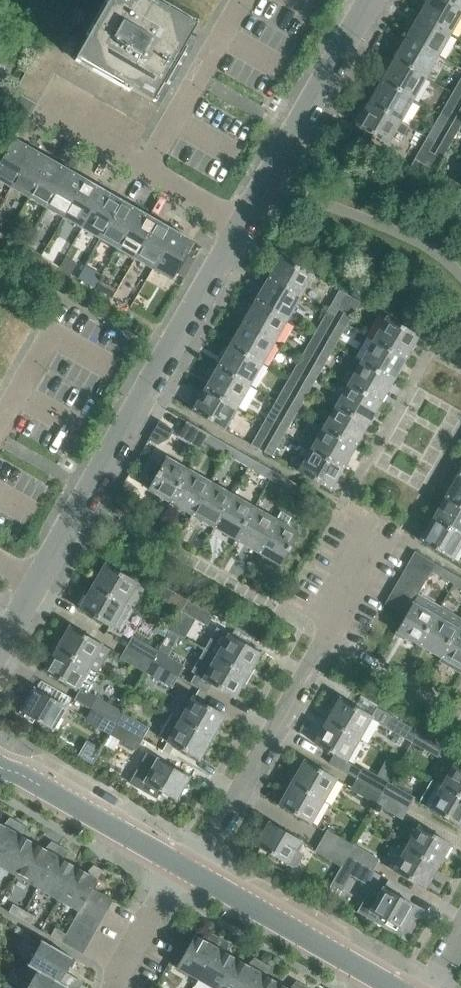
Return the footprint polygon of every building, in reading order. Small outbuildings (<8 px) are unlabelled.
[(149,98),(160,104),(170,86),(162,81),(195,25),(151,0),(109,0),(76,56),(77,57),(88,63),(98,69),(109,75),(119,81),(128,86),(139,93),(149,98)] [(439,0),(427,0),(417,17),(449,35),(460,14),(460,13),(439,0)] [(460,13),(460,0),(439,0),(460,13)] [(417,17),(405,38),(437,57),(449,35),(417,17)] [(49,83),(55,73),(54,73),(67,51),(44,38),(26,69),(49,83)] [(424,78),(437,57),(405,38),(393,60),(424,78)] [(55,73),(64,79),(77,57),(76,56),(67,51),(54,73),(55,73)] [(64,79),(75,85),(88,63),(77,57),(64,79)] [(412,100),(424,78),(393,60),(380,82),(412,100)] [(75,85),(86,91),(98,69),(88,63),(75,85)] [(43,93),(49,83),(26,69),(20,80),(43,93)] [(86,91),(96,97),(109,75),(98,69),(86,91)] [(96,97),(106,103),(119,81),(109,75),(96,97)] [(460,98),(460,96),(460,77),(452,94),(460,98)] [(20,80),(14,91),(37,104),(43,93),(20,80)] [(106,103),(116,109),(128,86),(119,81),(106,103)] [(380,82),(368,104),(399,122),(412,100),(380,82)] [(139,93),(128,86),(116,109),(126,115),(139,93)] [(25,125),(37,104),(14,91),(2,111),(25,125)] [(126,115),(137,121),(149,98),(139,93),(126,115)] [(452,94),(439,115),(447,120),(460,98),(452,94)] [(149,98),(137,121),(147,127),(160,104),(149,98)] [(408,127),(399,122),(368,104),(355,126),(386,144),(394,131),(403,136),(408,127)] [(452,123),(460,127),(460,126),(460,107),(452,123)] [(427,137),(435,142),(447,120),(439,115),(427,137)] [(460,127),(452,123),(440,145),(448,149),(460,127)] [(429,152),(435,142),(427,137),(414,160),(424,165),(424,166),(432,153),(429,152)] [(13,139),(0,161),(0,182),(9,187),(31,149),(13,139)] [(434,154),(432,153),(424,166),(435,172),(448,149),(440,145),(434,154)] [(49,159),(31,149),(9,187),(27,198),(49,159)] [(27,198),(45,208),(67,170),(49,159),(27,198)] [(414,160),(408,169),(408,170),(418,175),(424,165),(414,160)] [(85,180),(67,170),(45,208),(63,218),(85,180)] [(63,218),(81,228),(103,190),(85,180),(63,218)] [(120,200),(103,190),(81,228),(98,239),(120,200)] [(98,239),(116,249),(138,211),(120,200),(98,239)] [(156,221),(138,211),(116,249),(134,259),(156,221)] [(134,259),(152,269),(174,231),(156,221),(134,259)] [(152,269),(170,280),(192,242),(174,231),(152,269)] [(279,257),(266,280),(298,298),(311,275),(279,257)] [(70,273),(75,264),(65,258),(60,267),(70,273)] [(78,279),(89,285),(93,278),(82,271),(78,279)] [(95,288),(111,296),(115,289),(99,280),(95,288)] [(254,301),(285,319),(298,298),(266,280),(254,301)] [(339,290),(325,314),(333,319),(338,310),(341,311),(349,296),(339,290)] [(360,302),(349,296),(341,311),(343,313),(339,321),(346,326),(360,302)] [(254,301),(241,323),(273,341),(285,319),(254,301)] [(321,340),(333,319),(325,314),(313,336),(321,340)] [(386,318),(373,341),(404,359),(417,336),(386,318)] [(334,348),(346,326),(339,321),(326,343),(334,348)] [(260,363),(273,341),(241,323),(229,345),(260,363)] [(308,362),(321,340),(313,336),(300,358),(308,362)] [(404,359),(373,341),(361,363),(392,380),(404,359)] [(321,369),(334,348),(326,343),(314,365),(321,369)] [(248,385),(260,363),(229,345),(216,367),(248,385)] [(296,384),(308,362),(300,358),(288,379),(296,384)] [(342,381),(348,384),(379,402),(392,380),(361,363),(353,375),(348,372),(342,381)] [(309,391),(321,369),(314,365),(301,387),(309,391)] [(235,407),(248,385),(216,367),(204,389),(235,407)] [(283,406),(296,384),(288,379),(275,401),(283,406)] [(348,384),(336,406),(367,424),(379,402),(348,384)] [(296,413),(309,391),(301,387),(288,409),(296,413)] [(222,429),(235,407),(204,389),(191,411),(222,429)] [(275,401),(263,423),(271,428),(283,406),(275,401)] [(354,446),(367,424),(336,406),(323,428),(354,446)] [(276,431),(284,435),(296,413),(288,409),(276,431)] [(165,445),(173,426),(159,420),(151,439),(165,445)] [(198,450),(207,434),(186,422),(177,438),(198,450)] [(258,449),(271,428),(263,423),(251,445),(258,449)] [(323,428),(311,450),(342,468),(354,446),(323,428)] [(271,457),(284,435),(276,431),(264,452),(271,457)] [(229,446),(207,434),(198,450),(200,451),(204,443),(225,454),(229,446)] [(229,446),(225,454),(247,467),(251,459),(229,446)] [(329,490),(342,468),(311,450),(303,463),(295,458),(289,468),(329,490)] [(146,489),(169,502),(186,471),(164,458),(146,489)] [(273,471),(251,459),(247,467),(269,479),(273,471)] [(208,484),(186,471),(169,502),(191,515),(208,484)] [(295,484),(273,471),(269,479),(291,492),(295,484)] [(457,476),(444,497),(460,507),(460,478),(457,476)] [(231,496),(208,484),(191,515),(213,527),(231,496)] [(253,508),(231,496),(213,527),(235,540),(253,508)] [(444,497),(432,519),(460,536),(460,507),(444,497)] [(275,521),(253,508),(235,540),(257,552),(275,521)] [(280,512),(275,521),(257,552),(280,565),(297,534),(285,527),(290,518),(280,512)] [(460,542),(460,536),(432,519),(419,542),(450,560),(460,542)] [(428,576),(430,572),(434,565),(412,553),(406,564),(428,576)] [(401,573),(422,586),(428,576),(406,564),(401,573)] [(104,565),(91,587),(123,606),(123,605),(132,611),(145,589),(104,565)] [(456,578),(434,565),(430,572),(452,584),(456,578)] [(417,596),(422,586),(401,573),(395,583),(417,596)] [(456,578),(452,584),(460,589),(460,580),(456,578)] [(151,594),(180,611),(187,600),(158,583),(151,594)] [(417,596),(395,583),(389,594),(411,606),(412,605),(417,596)] [(123,605),(123,606),(91,587),(78,610),(119,634),(132,611),(123,605)] [(383,605),(384,605),(404,617),(411,606),(389,594),(383,605)] [(187,600),(180,611),(207,626),(213,615),(187,600)] [(417,645),(433,617),(412,605),(411,606),(404,617),(394,635),(399,638),(400,635),(417,645)] [(439,608),(433,617),(417,645),(439,658),(455,629),(460,620),(439,608)] [(439,658),(438,661),(460,673),(460,671),(460,620),(455,629),(439,658)] [(87,667),(97,673),(110,651),(68,627),(55,649),(87,667)] [(216,629),(203,651),(246,676),(259,654),(227,635),(216,629)] [(151,662),(157,651),(132,636),(125,648),(151,662)] [(119,659),(145,673),(151,662),(125,648),(119,659)] [(87,667),(55,649),(42,671),(78,692),(73,700),(90,710),(97,698),(86,692),(97,673),(87,667)] [(157,651),(151,662),(177,678),(184,666),(157,651)] [(203,651),(192,672),(202,678),(202,679),(234,698),(246,676),(203,651)] [(151,662),(145,673),(171,688),(177,678),(151,662)] [(133,693),(124,688),(118,699),(127,704),(133,693)] [(19,711),(51,730),(64,708),(32,689),(19,711)] [(176,705),(171,715),(179,719),(211,738),(224,715),(191,697),(184,710),(176,705)] [(97,698),(90,710),(115,724),(122,713),(97,698)] [(339,700),(326,722),(358,740),(371,718),(339,700)] [(115,724),(90,710),(84,720),(109,735),(115,724)] [(149,728),(122,713),(115,724),(142,740),(149,728)] [(171,715),(158,737),(166,742),(198,760),(211,738),(179,719),(171,715)] [(385,728),(411,743),(418,731),(392,717),(385,728)] [(345,763),(358,740),(326,722),(313,745),(345,763)] [(115,724),(109,735),(136,750),(142,740),(115,724)] [(418,731),(411,743),(437,758),(444,746),(418,731)] [(78,755),(92,763),(100,750),(86,742),(78,755)] [(144,781),(143,782),(175,800),(188,777),(146,753),(133,775),(144,781)] [(304,762),(291,784),(322,802),(335,779),(304,762)] [(441,787),(460,799),(460,769),(454,765),(441,786),(441,787)] [(381,794),(388,782),(362,768),(356,780),(381,794)] [(350,790),(375,805),(381,794),(356,780),(350,790)] [(388,782),(381,794),(408,809),(414,797),(388,782)] [(460,825),(460,799),(441,787),(441,786),(434,782),(421,804),(429,808),(428,810),(459,828),(460,825)] [(309,824),(322,802),(291,784),(278,806),(309,824)] [(375,805),(402,820),(408,809),(381,794),(375,805)] [(17,823),(8,818),(1,825),(0,824),(0,852),(17,823)] [(15,874),(32,844),(23,838),(25,827),(17,823),(0,852),(0,866),(15,874)] [(294,849),(299,841),(268,823),(255,846),(286,863),(293,867),(297,866),(302,857),(301,852),(294,849)] [(418,826),(405,849),(437,867),(450,845),(418,826)] [(345,856),(352,844),(327,830),(320,842),(345,856)] [(42,849),(32,844),(15,874),(35,886),(58,846),(50,841),(42,849)] [(314,852),(339,867),(345,856),(320,842),(314,852)] [(352,844),(345,856),(372,871),(379,859),(352,844)] [(66,850),(58,846),(35,886),(56,898),(72,869),(73,867),(64,862),(66,850)] [(424,889),(437,867),(405,849),(392,871),(424,889)] [(345,856),(339,867),(366,882),(372,871),(345,856)] [(84,899),(91,888),(101,870),(91,865),(83,873),(73,867),(72,869),(56,898),(77,910),(78,910),(79,909),(84,899)] [(91,888),(84,899),(106,911),(112,901),(91,888)] [(414,907),(382,888),(369,911),(401,929),(414,907)] [(100,922),(106,911),(84,899),(79,909),(100,922)] [(17,917),(22,909),(13,904),(8,912),(17,917)] [(35,917),(22,909),(17,917),(30,925),(35,917)] [(100,922),(79,909),(78,910),(77,910),(72,919),(95,932),(100,922)] [(72,919),(66,930),(88,943),(95,932),(72,919)] [(49,936),(59,942),(64,933),(54,927),(49,936)] [(66,930),(64,933),(59,942),(82,955),(88,943),(66,930)] [(194,935),(176,967),(196,978),(220,937),(211,932),(204,941),(194,935)] [(220,937),(196,978),(213,987),(219,987),(235,959),(225,953),(228,942),(220,937)] [(67,987),(79,987),(82,982),(65,972),(73,958),(41,940),(29,961),(20,956),(18,960),(35,970),(67,987)] [(235,959),(219,987),(246,987),(262,961),(253,956),(246,965),(235,959)] [(278,983),(267,977),(270,966),(262,961),(246,987),(275,987),(278,983)] [(35,970),(25,987),(67,987),(35,970)]
